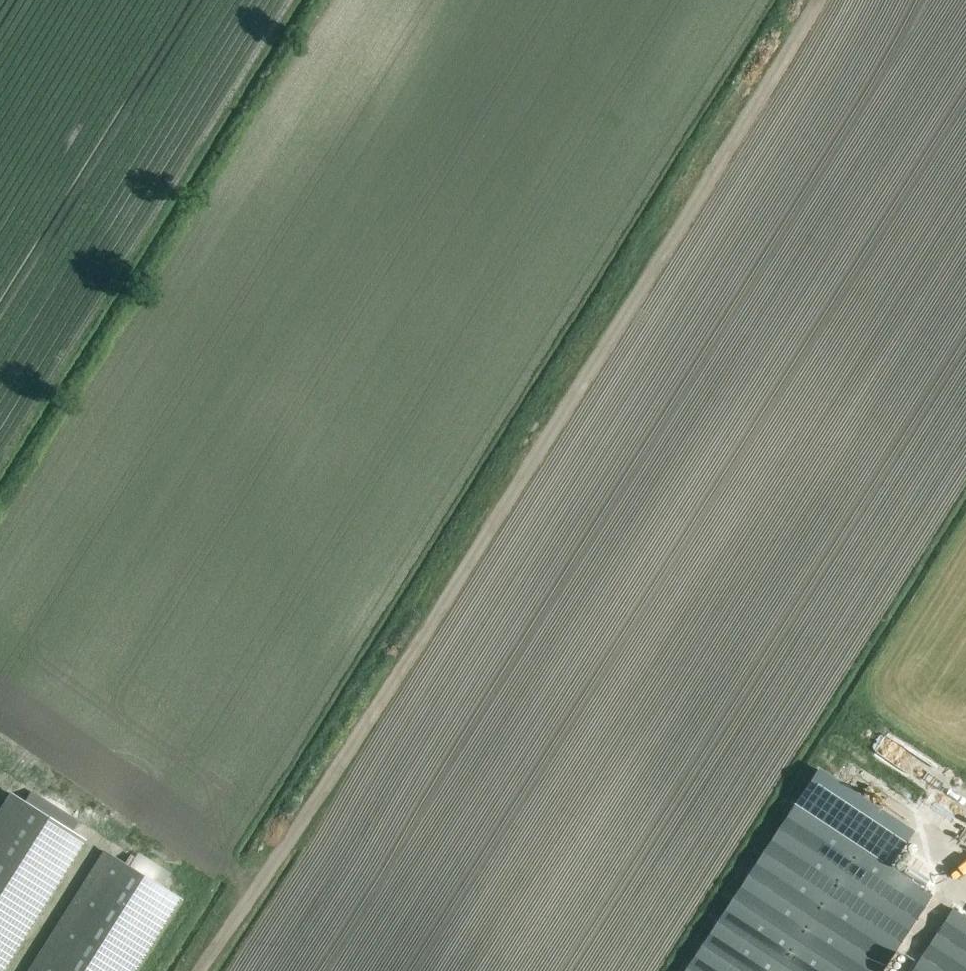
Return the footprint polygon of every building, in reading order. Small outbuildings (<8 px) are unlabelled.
[(72,831),(76,825),(28,795),(24,801),(13,794),(0,814),(0,970),(3,970),(84,838),(72,831)] [(934,897),(794,805),(684,970),(885,970),(934,897)] [(161,887),(169,875),(131,851),(123,863),(102,850),(26,970),(142,970),(185,902),(161,887)] [(956,910),(915,970),(965,970),(965,917),(956,910)]
